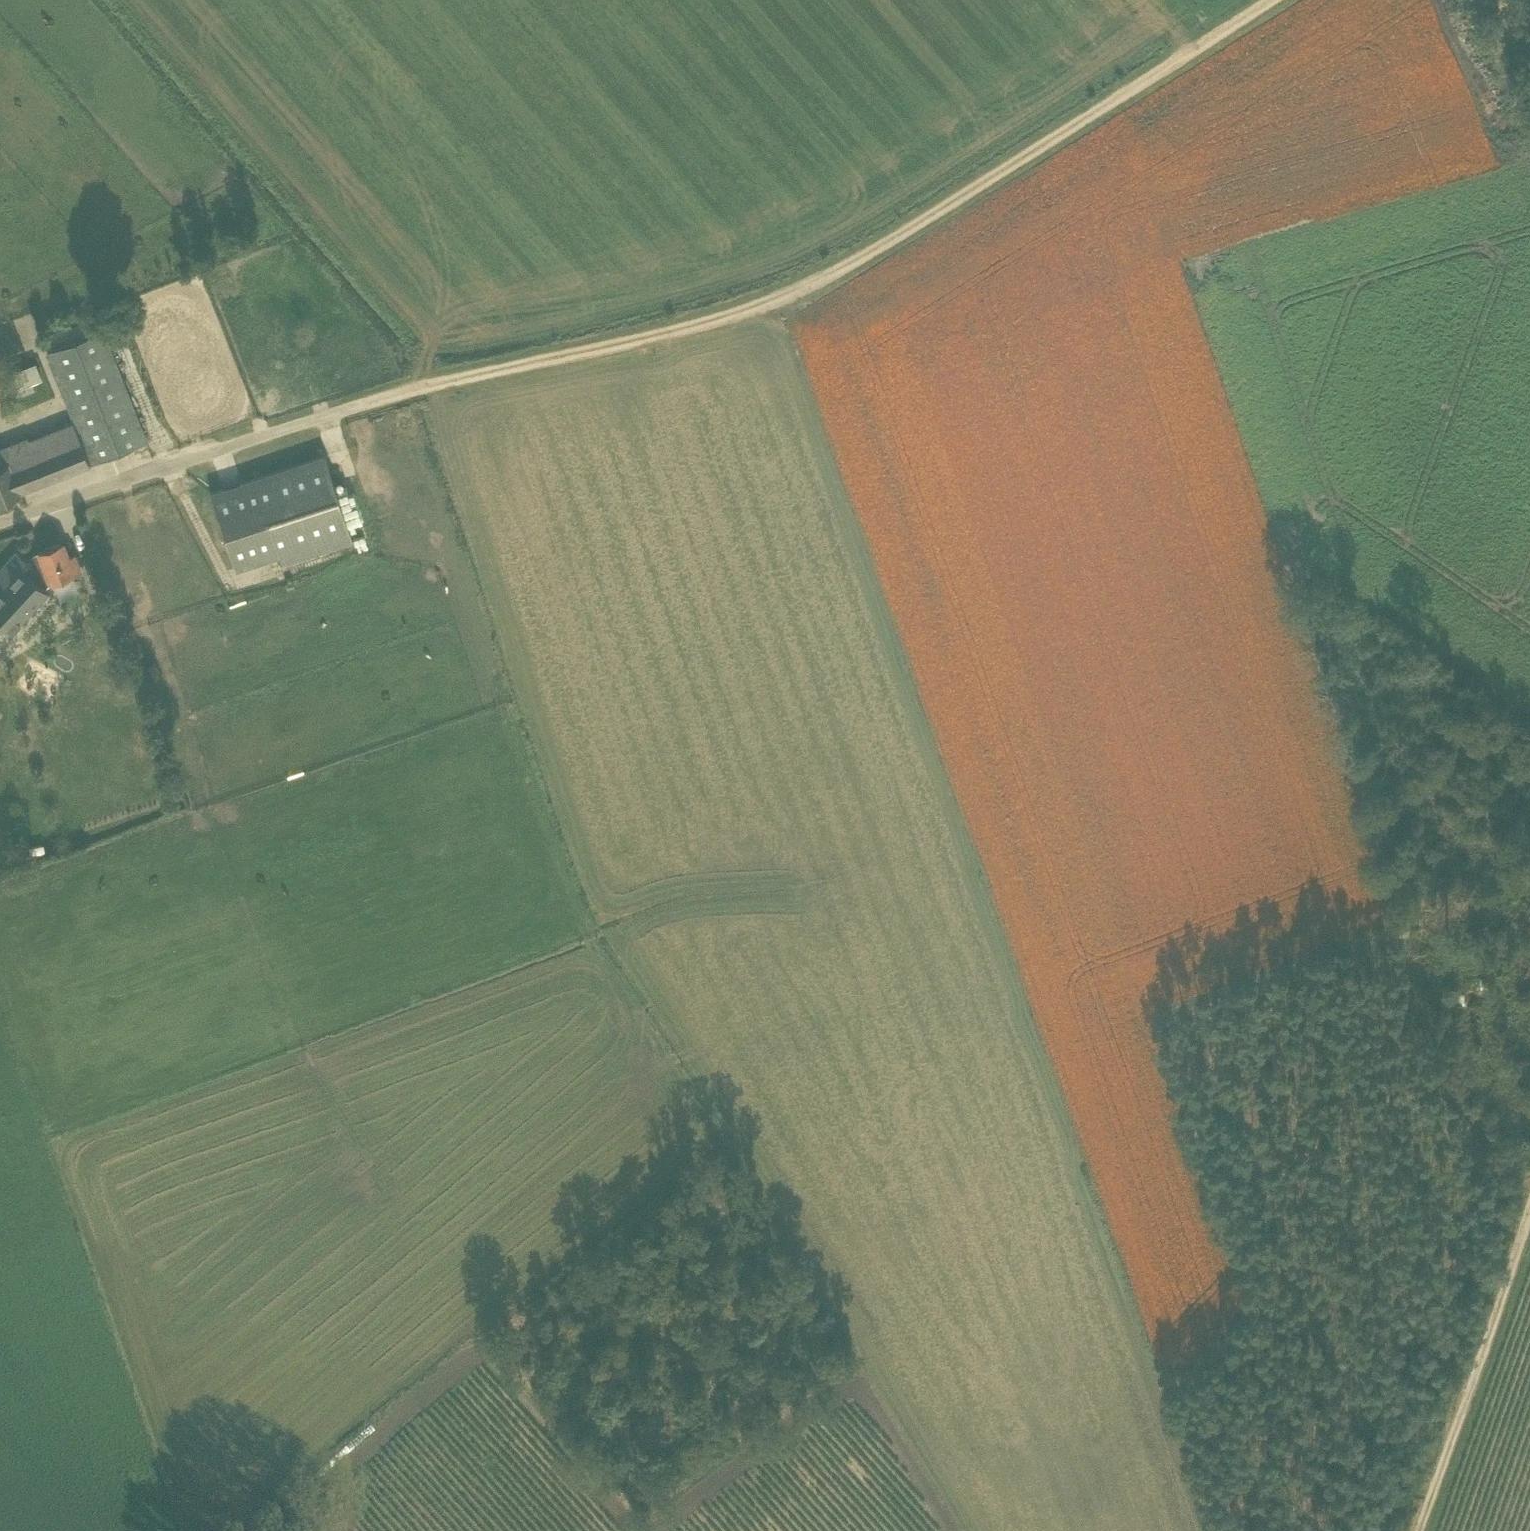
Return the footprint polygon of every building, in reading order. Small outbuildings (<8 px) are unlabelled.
[(45,353),(72,421),(89,464),(147,441),(103,330),(45,353)] [(15,386),(40,376),(33,358),(8,368),(15,386)] [(89,464),(72,421),(30,438),(29,435),(0,447),(0,501),(21,492),(21,491),(89,464)] [(353,538),(325,454),(211,492),(237,567),(279,553),(282,561),(353,538)] [(63,541),(40,550),(34,552),(28,560),(17,550),(0,568),(0,641),(49,589),(44,585),(51,579),(80,568),(74,553),(68,555),(63,541)]
